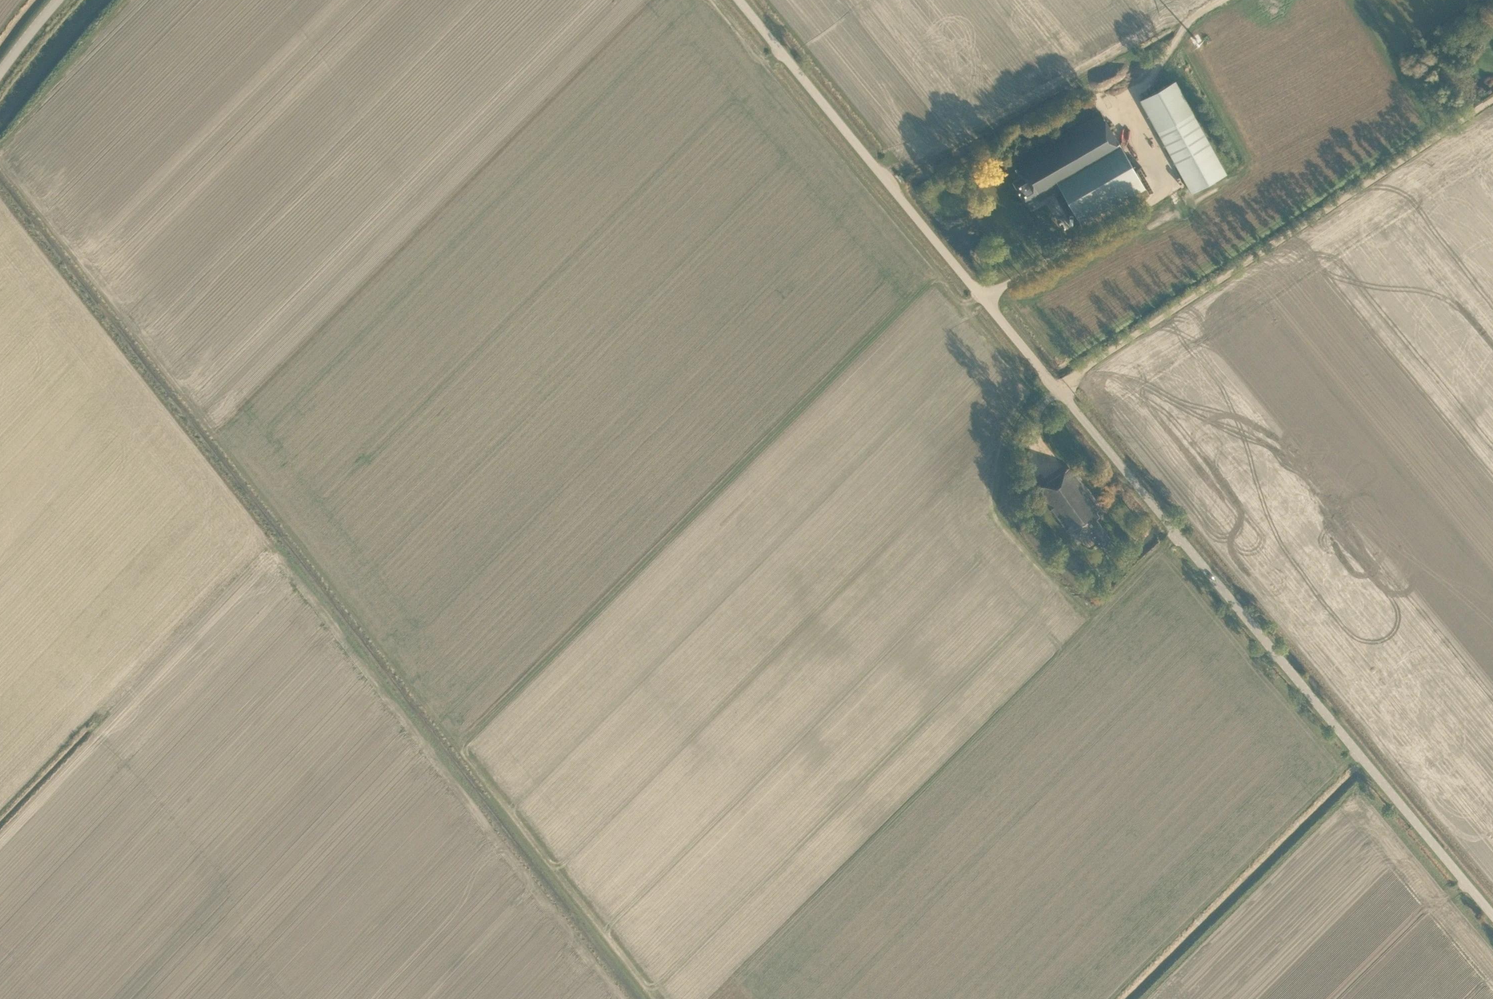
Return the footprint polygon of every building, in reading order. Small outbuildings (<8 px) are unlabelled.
[(1140,98),(1157,129),(1193,110),(1175,79),(1140,98)] [(1157,129),(1191,192),(1227,172),(1193,110),(1157,129)] [(1054,192),(1054,193),(1061,189),(1081,224),(1144,187),(1101,112),(1019,160),(1019,162),(1014,165),(1020,176),(1013,181),(1025,202),(1036,196),(1039,201),(1054,192)] [(1099,509),(1069,467),(1038,488),(1066,529),(1071,526),(1080,539),(1089,532),(1100,546),(1111,539),(1096,518),(1100,516),(1096,511),(1099,509)]
